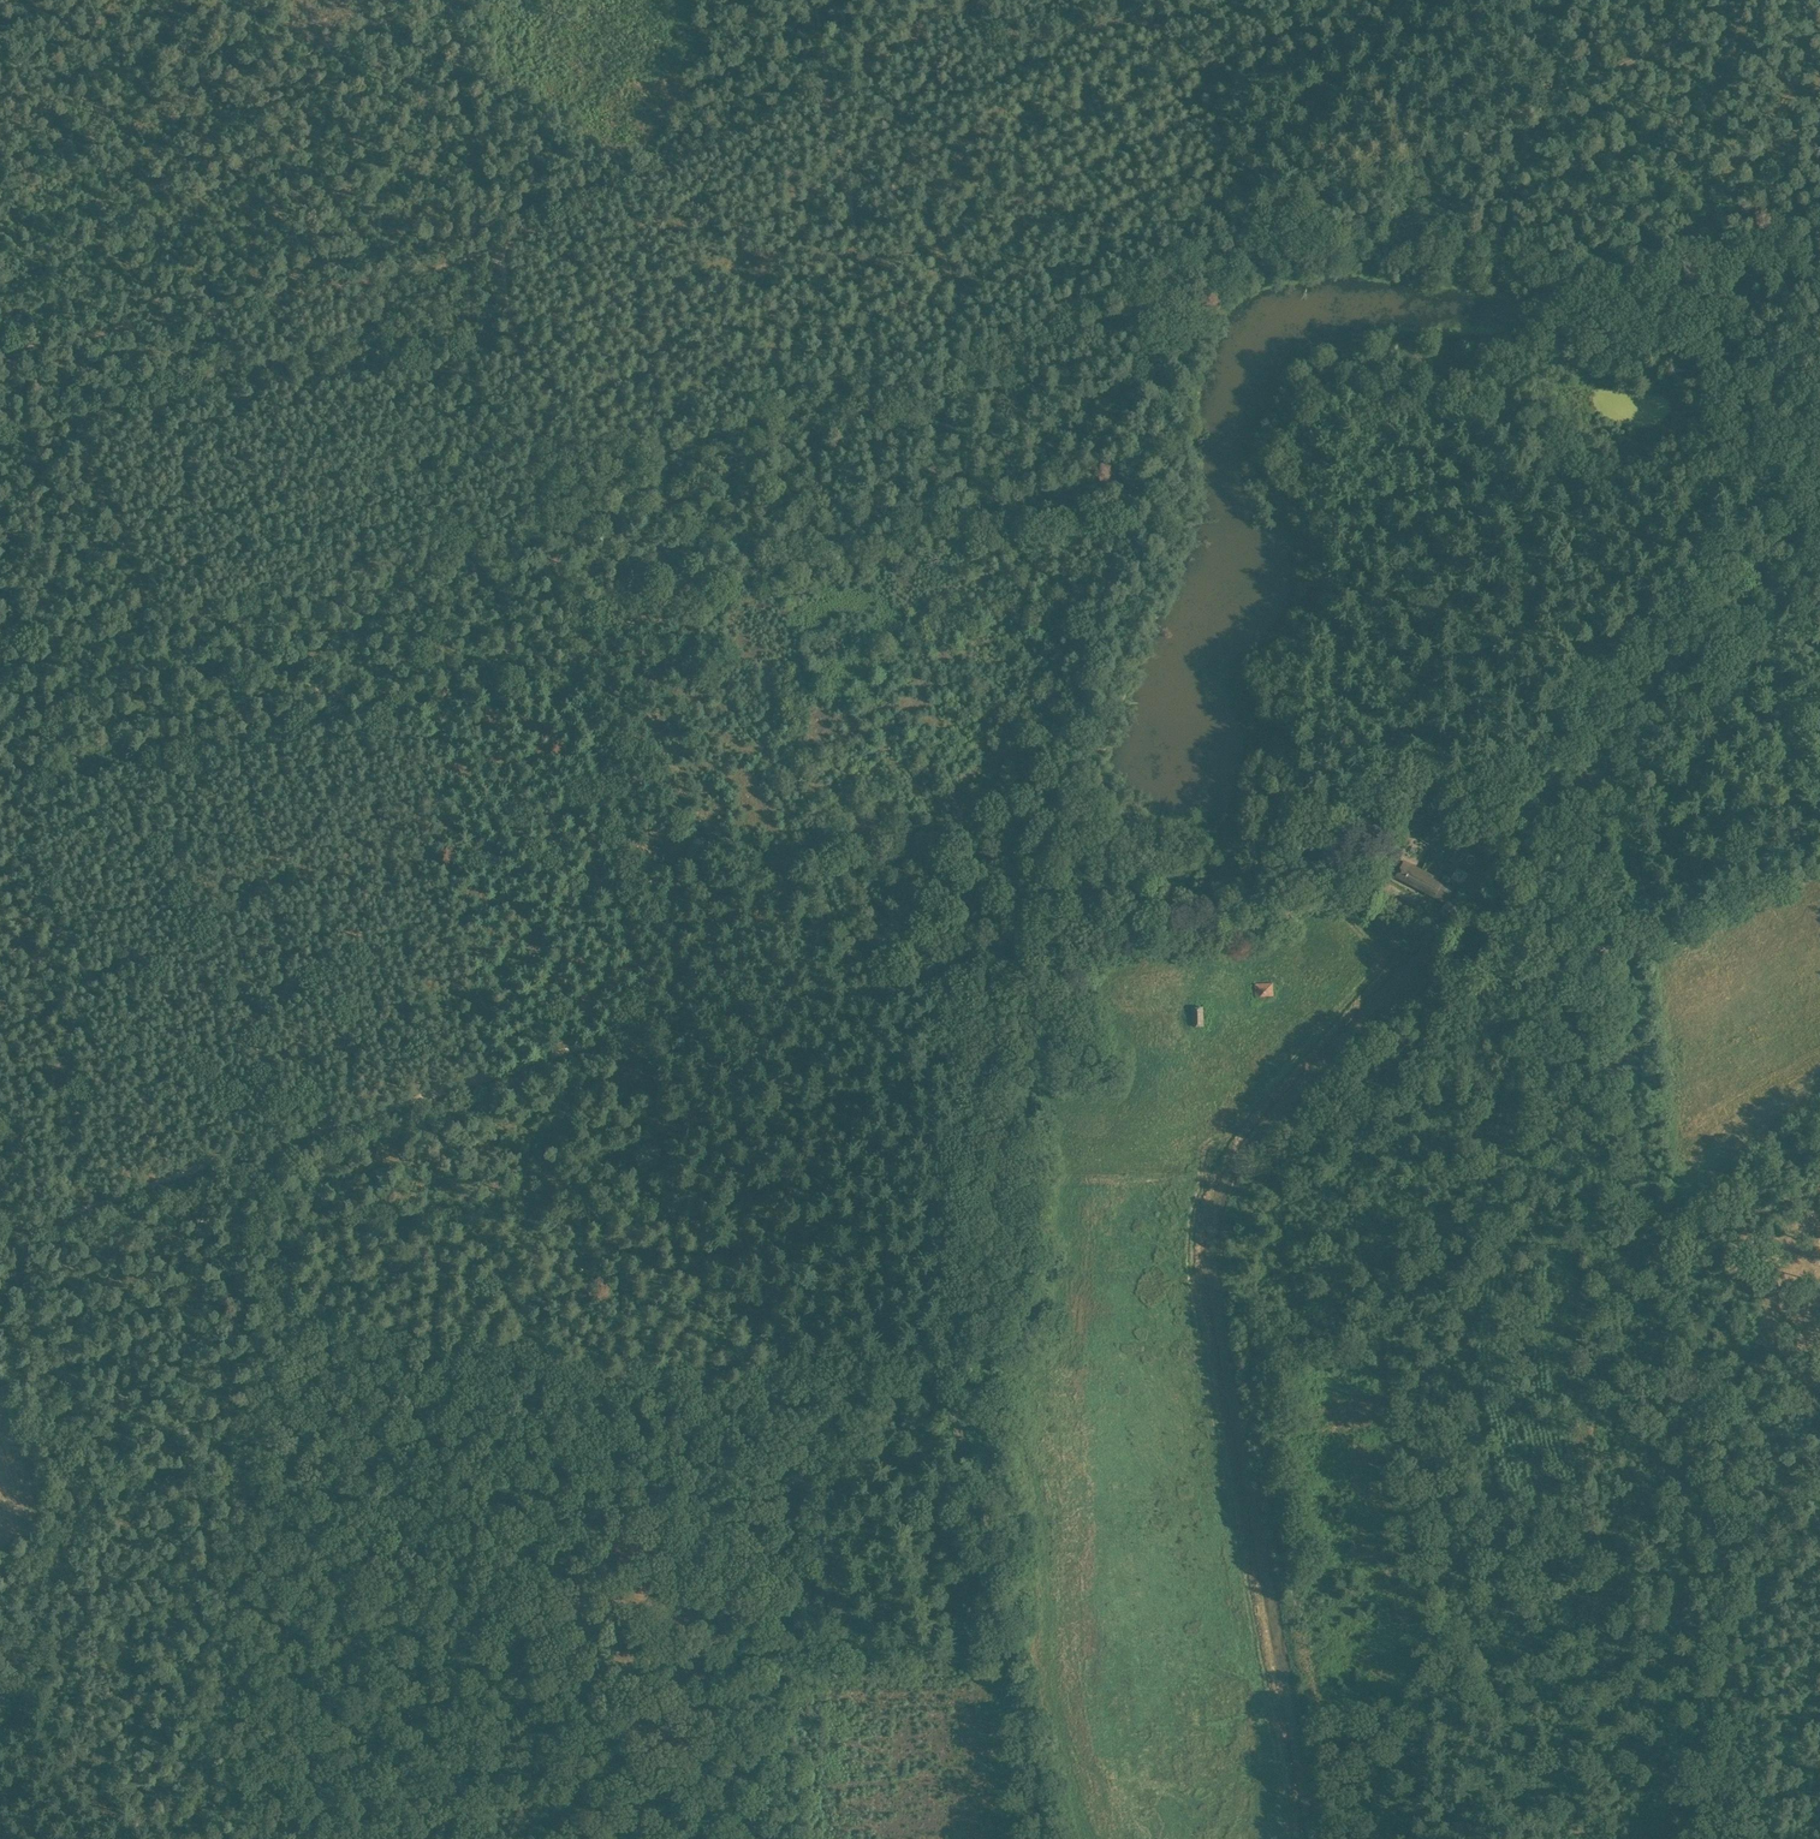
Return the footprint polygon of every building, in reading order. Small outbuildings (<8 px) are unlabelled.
[(1438,807),(1435,813),(1444,818),(1447,812),(1438,807)] [(1408,811),(1407,818),(1418,820),(1419,812),(1408,811)] [(1453,821),(1447,831),(1461,838),(1467,828),(1453,821)] [(1351,860),(1357,862),(1363,860),(1365,853),(1362,847),(1356,845),(1350,848),(1348,854),(1351,860)] [(1454,887),(1404,861),(1396,876),(1446,902),(1454,887)] [(1439,912),(1449,921),(1450,922),(1451,922),(1461,910),(1459,909),(1459,908),(1449,900),(1439,912)] [(1273,983),(1255,983),(1255,996),(1273,995),(1273,983)] [(1193,1026),(1202,1026),(1203,1006),(1193,1006),(1193,1026)]
